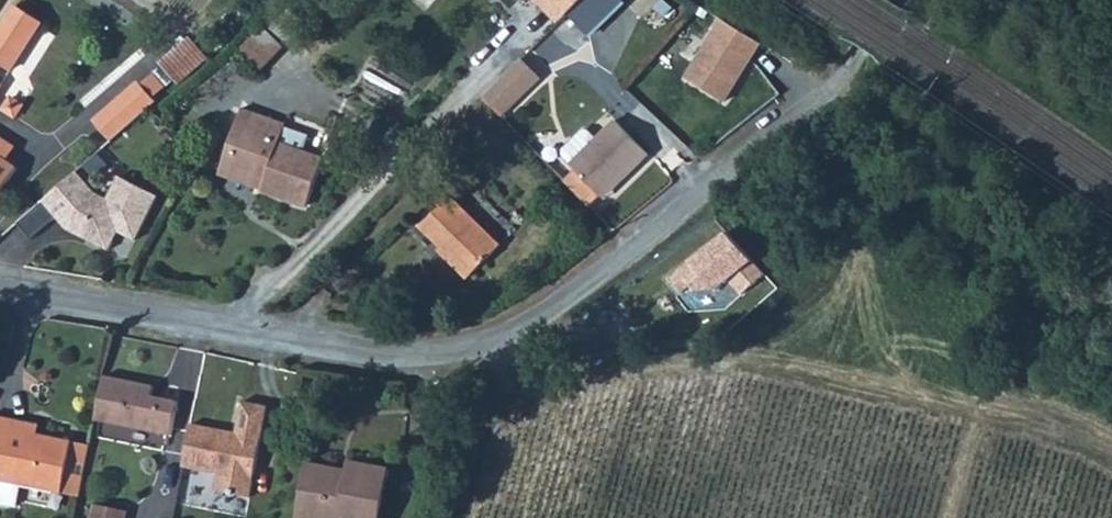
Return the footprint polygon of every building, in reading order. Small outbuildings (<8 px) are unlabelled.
[(588,0),(535,0),(534,1),(559,28),(572,15),(588,0)] [(572,15),(593,35),(624,3),(621,0),(588,0),(572,15)] [(0,30),(0,68),(11,75),(43,26),(15,7),(0,30)] [(722,22),(684,79),(726,103),(762,46),(722,22)] [(242,28),(216,49),(237,72),(263,51),(242,28)] [(520,55),(481,93),(501,113),(512,102),(541,75),(520,55)] [(132,82),(87,119),(106,140),(150,103),(145,97),(157,87),(146,74),(134,84),(132,82)] [(234,112),(222,152),(229,153),(231,155),(226,174),(260,184),(258,190),(302,204),(317,157),(274,144),(279,126),(234,112)] [(561,176),(585,202),(596,192),(621,170),(625,174),(647,155),(616,120),(597,136),(586,125),(558,150),(572,166),(561,176)] [(229,153),(222,152),(215,177),(258,190),(260,184),(226,174),(231,155),(229,153)] [(12,167),(0,158),(0,185),(12,167)] [(596,192),(600,197),(625,174),(621,170),(596,192)] [(94,195),(75,175),(37,207),(51,223),(56,219),(60,216),(70,227),(83,233),(81,238),(108,252),(118,233),(135,242),(157,197),(118,178),(107,201),(94,195)] [(414,218),(436,241),(446,252),(443,255),(461,273),(496,241),(445,186),(414,218)] [(60,216),(56,219),(66,231),(81,238),(83,233),(70,227),(60,216)] [(729,232),(670,278),(682,294),(720,292),(729,283),(743,296),(764,276),(729,232)] [(446,252),(436,241),(433,244),(443,255),(446,252)] [(98,412),(97,420),(140,429),(170,437),(178,403),(164,399),(160,402),(152,400),(154,386),(134,381),(107,375),(98,412)] [(190,422),(182,463),(216,471),(212,487),(247,495),(255,461),(266,406),(241,400),(234,431),(190,422)] [(45,487),(64,491),(75,438),(30,428),(16,426),(17,416),(0,412),(0,477),(45,487)] [(16,426),(30,428),(31,419),(17,416),(16,426)] [(297,515),(314,517),(379,517),(388,470),(347,463),(345,476),(336,474),(336,467),(307,462),(300,497),(297,515)] [(126,511),(93,503),(90,517),(125,517),(126,511)]
